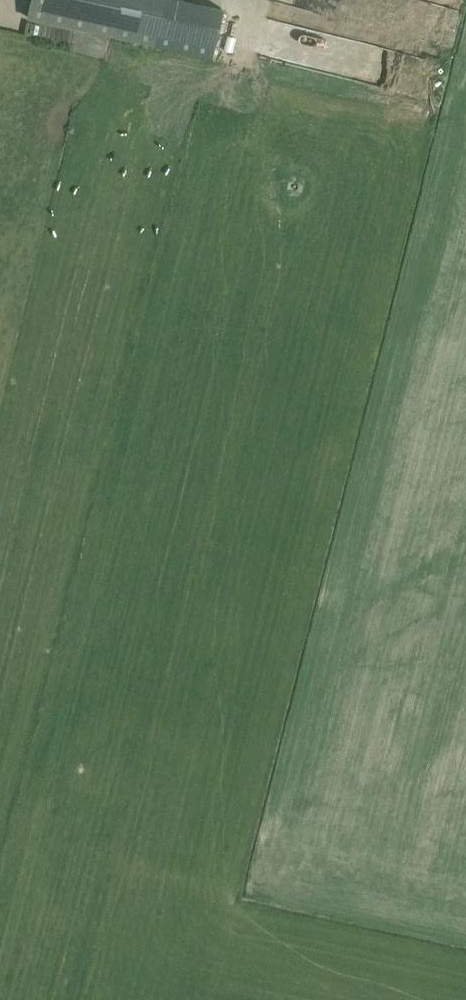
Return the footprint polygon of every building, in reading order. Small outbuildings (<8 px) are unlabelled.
[(29,17),(161,41),(168,0),(32,0),(29,17)]
